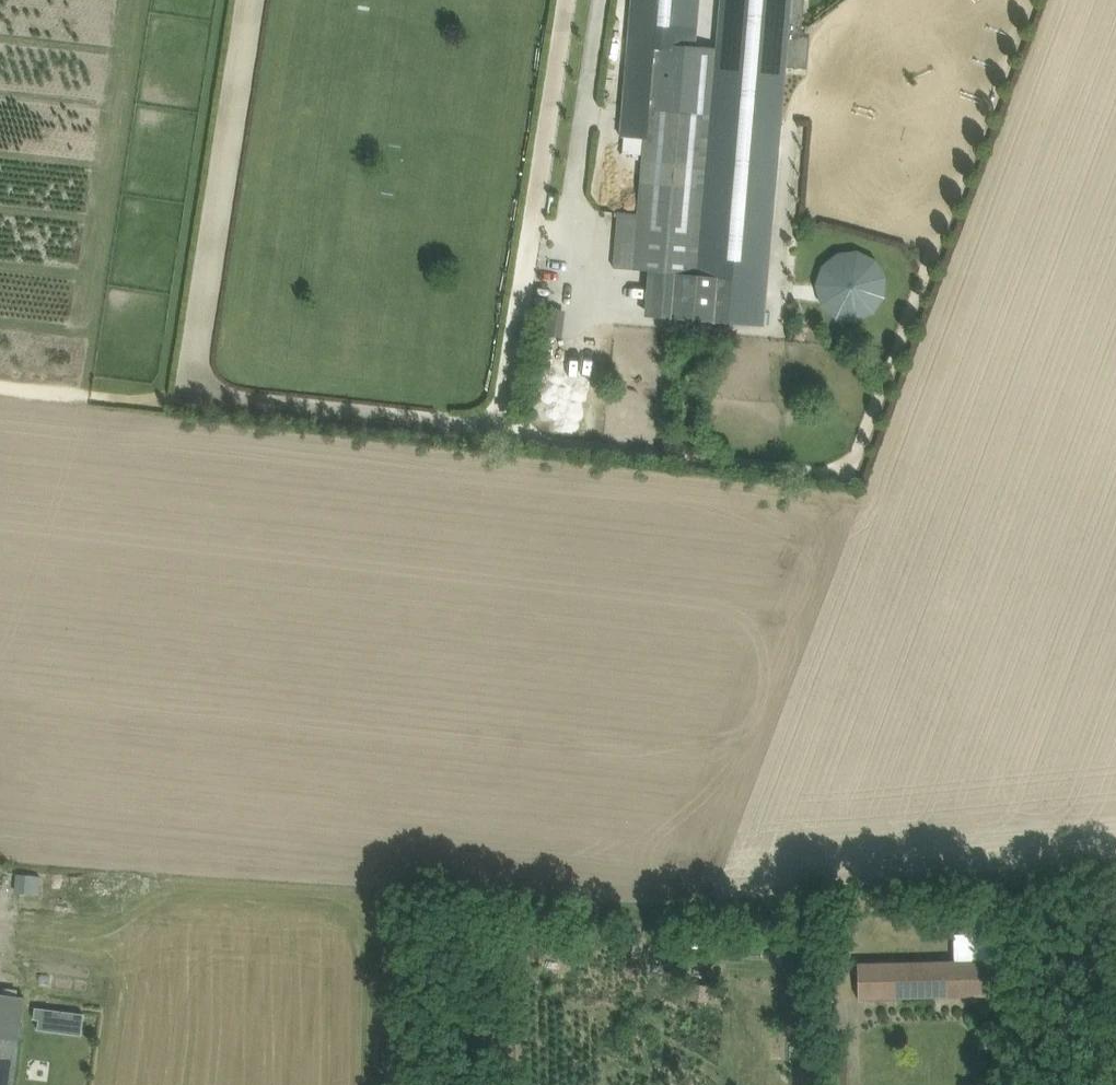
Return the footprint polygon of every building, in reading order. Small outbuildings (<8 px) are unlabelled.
[(718,49),(697,47),(700,0),(632,0),(619,136),(621,136),(624,136),(643,138),(642,149),(636,212),(632,269),(648,271),(647,282),(644,318),(764,326),(768,281),(786,67),(806,68),(809,33),(800,32),(803,0),(722,0),(718,49)] [(624,136),(621,136),(620,148),(642,149),(643,138),(624,136)] [(632,269),(636,212),(625,211),(619,268),(632,269)] [(819,316),(883,315),(882,252),(818,253),(819,316)] [(554,336),(558,309),(543,307),(539,334),(554,336)] [(41,875),(16,873),(15,892),(40,894),(41,875)] [(857,961),(857,998),(938,996),(989,995),(988,960),(857,961)] [(668,966),(667,975),(686,977),(687,968),(668,966)] [(18,1040),(24,997),(0,994),(0,1084),(12,1084),(18,1040)] [(81,1034),(83,1013),(35,1008),(34,1018),(39,1019),(38,1029),(81,1034)]
